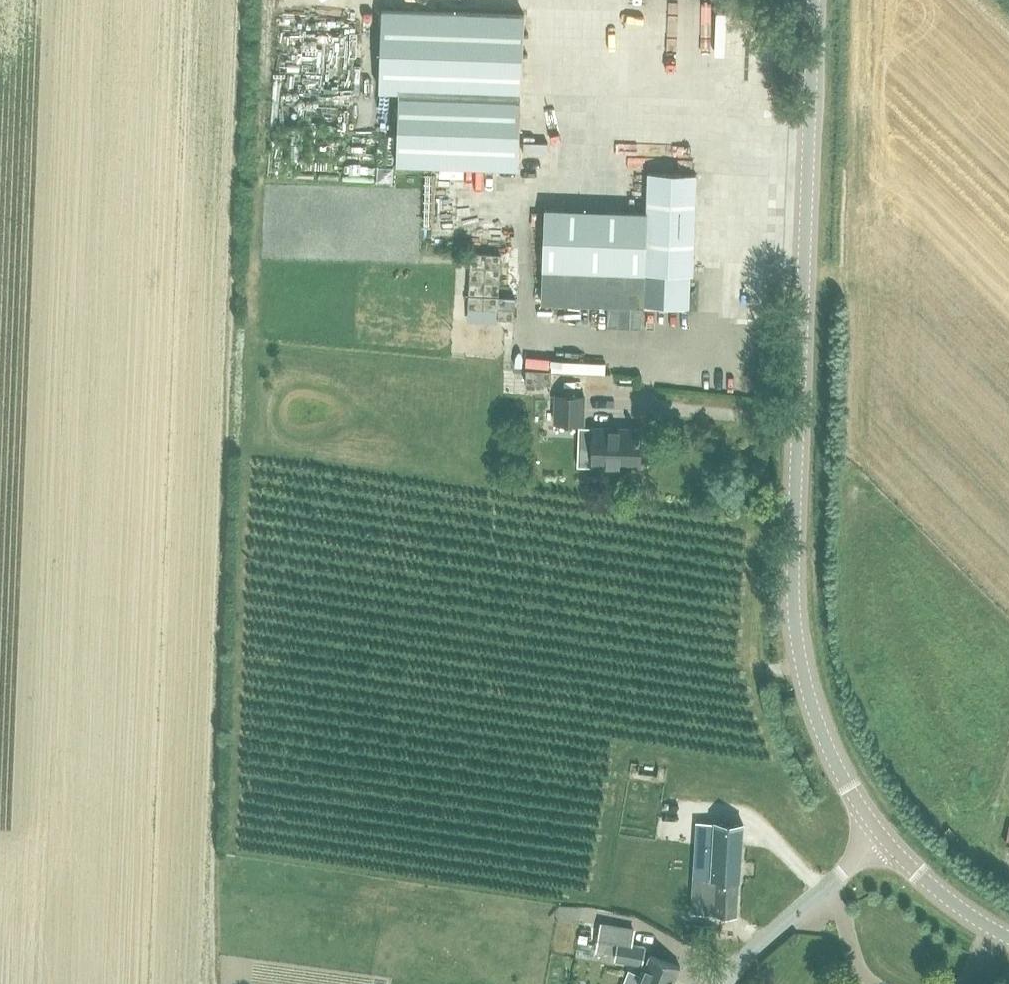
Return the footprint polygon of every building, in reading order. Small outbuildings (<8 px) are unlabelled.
[(680,36),(682,7),(646,5),(644,35),(680,36)] [(518,167),(524,14),(382,9),(379,89),(399,90),(397,163),(518,167)] [(692,272),(695,173),(648,171),(646,211),(546,207),(543,299),(687,304),(688,271),(692,272)] [(471,253),(468,307),(498,309),(497,318),(514,319),(515,296),(498,295),(501,254),(471,253)] [(618,327),(642,328),(642,307),(619,306),(618,327)] [(526,382),(552,383),(552,370),(526,369),(526,382)] [(584,371),(556,370),(555,384),(584,385),(584,371)] [(584,423),(584,397),(556,397),(556,423),(584,423)] [(595,467),(640,468),(641,429),(596,428),(595,467)] [(702,821),(701,845),(713,846),(711,878),(703,877),(700,912),(736,914),(738,880),(740,880),(740,879),(743,823),(702,821)] [(655,906),(654,918),(672,920),(673,908),(655,906)] [(616,961),(642,965),(644,947),(618,944),(616,961)] [(639,983),(673,983),(680,966),(650,955),(639,983)]
